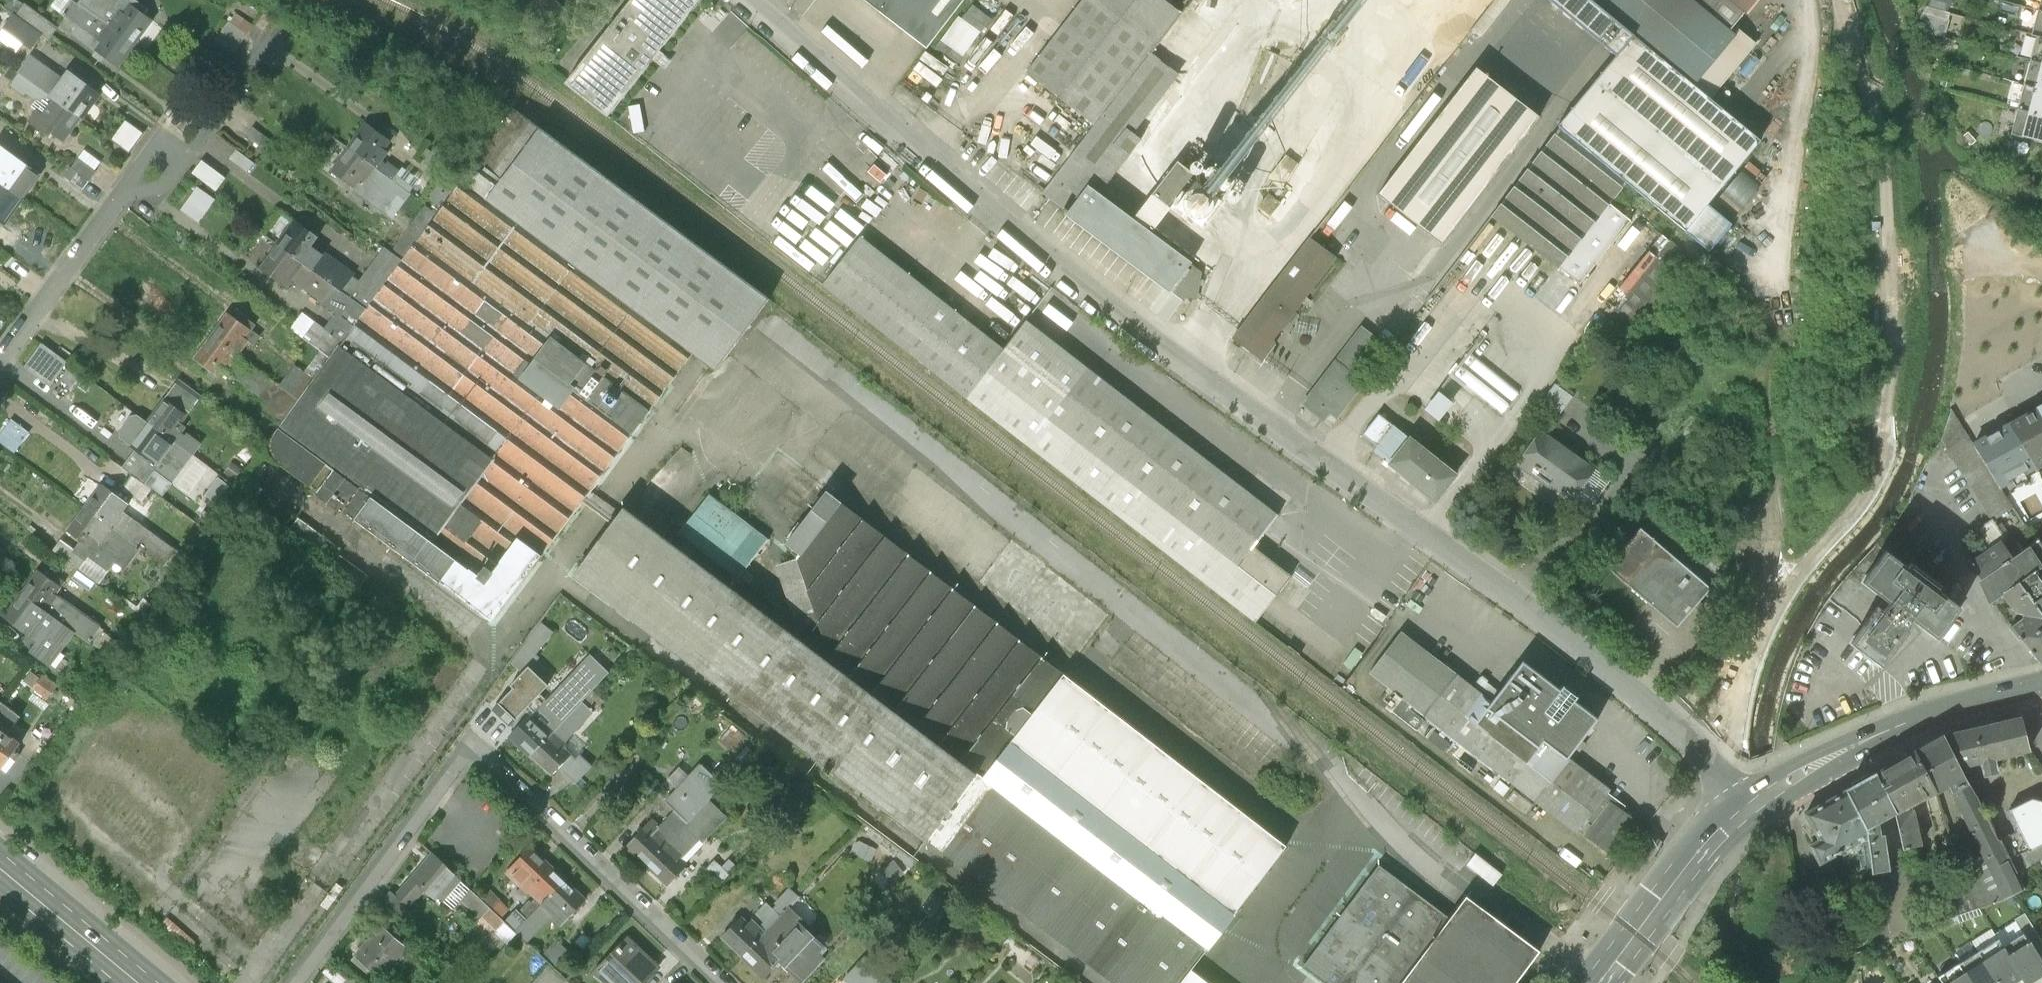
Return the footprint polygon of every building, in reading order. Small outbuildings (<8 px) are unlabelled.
[(93,59),(102,46),(99,44),(110,28),(80,7),(70,0),(58,0),(51,10),(64,20),(55,32),(93,59)] [(110,28),(120,15),(124,19),(130,10),(144,20),(148,14),(128,0),(85,0),(80,7),(110,28)] [(516,23),(552,52),(577,22),(551,0),(535,0),(516,23)] [(706,0),(641,0),(567,93),(608,125),(707,1),(706,0)] [(927,53),(969,0),(859,0),(927,53)] [(1025,78),(1092,129),(1148,56),(1176,21),(1164,12),(1149,0),(1085,0),(1025,78)] [(1164,12),(1173,0),(1149,0),(1164,12)] [(1588,0),(1547,0),(1616,56),(1632,36),(1588,0)] [(1632,36),(1694,85),(1734,36),(1733,34),(1729,31),(1692,0),(1588,0),(1632,36)] [(1729,31),(1744,12),(1730,0),(1692,0),(1729,31)] [(1744,12),(1747,14),(1759,0),(1730,0),(1744,12)] [(1946,36),(1962,2),(1958,0),(1933,0),(1921,25),(1946,36)] [(2038,9),(2032,34),(2036,35),(2041,37),(2041,10),(2038,9)] [(152,25),(144,20),(130,10),(124,19),(120,15),(110,28),(136,47),(152,25)] [(22,12),(16,20),(41,38),(46,42),(53,31),(32,16),(30,18),(22,12)] [(253,26),(236,14),(230,23),(247,35),(253,26)] [(41,38),(16,20),(12,17),(0,32),(0,42),(17,55),(23,47),(31,53),(41,38)] [(246,35),(228,23),(216,40),(234,53),(246,35)] [(136,47),(110,28),(99,44),(102,46),(93,59),(89,64),(105,76),(111,68),(118,73),(136,47)] [(1733,34),(1734,36),(1694,85),(1710,99),(1756,43),(1738,29),(1733,34)] [(2030,60),(2041,63),(2041,37),(2036,35),(2030,60)] [(1557,126),(1559,128),(1627,184),(1685,231),(1760,141),(1710,99),(1694,85),(1632,36),(1616,56),(1557,126)] [(1041,195),(1068,216),(1087,191),(1097,199),(1137,148),(1128,141),(1177,78),(1148,56),(1092,129),(1041,195)] [(19,76),(53,101),(65,85),(31,60),(19,76)] [(2030,60),(2023,85),(2041,89),(2041,63),(2030,60)] [(1476,68),(1378,195),(1441,244),(1540,117),(1476,68)] [(88,82),(75,72),(65,85),(53,101),(80,122),(97,99),(83,88),(88,82)] [(31,110),(37,115),(40,117),(53,101),(19,76),(11,87),(25,97),(26,95),(36,103),(31,110)] [(2017,109),(2041,115),(2041,89),(2023,85),(2017,109)] [(80,122),(53,101),(40,117),(37,115),(28,126),(48,141),(51,136),(63,145),(80,122)] [(355,519),(494,620),(693,350),(485,198),(539,124),(515,107),(470,168),(442,206),(437,213),(402,260),(368,307),(330,358),(300,399),(282,425),(259,455),(352,523),(355,519)] [(2017,109),(2011,134),(2041,141),(2041,115),(2017,109)] [(350,146),(375,165),(383,154),(386,149),(381,145),(386,138),(366,123),(350,146)] [(143,138),(125,124),(111,143),(128,156),(143,138)] [(771,294),(539,124),(485,198),(693,350),(717,368),(771,294)] [(245,136),(263,150),(270,141),(252,127),(245,136)] [(1559,268),(1610,205),(1627,184),(1559,128),(1492,216),(1559,268)] [(420,155),(435,166),(445,151),(435,143),(432,148),(428,145),(420,155)] [(68,176),(88,188),(107,158),(87,145),(68,176)] [(331,171),(352,186),(358,178),(363,181),(375,165),(350,146),(331,171)] [(235,150),(229,160),(247,173),(254,164),(235,150)] [(0,168),(0,180),(22,196),(39,172),(14,154),(9,161),(7,159),(0,168)] [(414,177),(383,154),(375,165),(406,187),(414,177)] [(426,195),(442,206),(470,168),(455,157),(442,174),(438,171),(430,182),(434,185),(426,195)] [(217,191),(226,179),(202,161),(192,173),(217,191)] [(406,187),(375,165),(363,181),(358,178),(352,186),(392,216),(410,191),(406,187)] [(1176,168),(1131,226),(1149,239),(1194,181),(1176,168)] [(22,196),(0,180),(0,215),(5,218),(22,196)] [(214,202),(196,188),(179,211),(198,224),(214,202)] [(1172,290),(1183,299),(1186,296),(1195,298),(1200,278),(1149,239),(1131,226),(1097,199),(1087,191),(1068,216),(1064,220),(1166,299),(1172,290)] [(352,271),(324,251),(313,267),(368,307),(402,260),(437,213),(424,203),(390,250),(383,245),(358,279),(351,273),(352,271)] [(1610,205),(1559,268),(1579,284),(1631,221),(1610,205)] [(277,241),(313,267),(324,251),(310,240),(316,233),(295,217),(277,241)] [(966,398),(1004,350),(860,238),(822,287),(966,398)] [(1634,337),(1695,263),(1670,240),(1600,328),(1629,353),(1639,341),(1634,337)] [(302,337),(319,350),(330,358),(368,307),(313,267),(277,241),(259,266),(287,287),(293,280),(336,311),(324,328),(315,320),(302,337)] [(1334,261),(1307,241),(1231,341),(1258,362),(1334,261)] [(228,313),(212,334),(238,353),(246,341),(251,345),(259,335),(228,313)] [(1004,350),(966,398),(1256,623),(1292,577),(1253,546),(1265,531),(1277,515),(1027,320),(1004,350)] [(1374,337),(1360,327),(1301,403),(1323,420),(1330,411),(1336,417),(1364,382),(1348,370),(1374,337)] [(225,371),(238,353),(212,334),(194,359),(215,375),(220,367),(225,371)] [(67,363),(42,344),(25,367),(50,386),(67,363)] [(300,399),(330,358),(319,350),(303,371),(294,364),(280,384),(300,399)] [(282,425),(300,399),(280,384),(238,353),(225,371),(269,403),(263,411),(282,425)] [(1559,416),(1573,397),(1554,384),(1540,403),(1559,416)] [(146,420),(170,437),(175,429),(187,413),(163,396),(146,420)] [(125,400),(111,421),(123,430),(138,409),(125,400)] [(2041,403),(2035,407),(2037,409),(2009,425),(2035,467),(2041,463),(2041,403)] [(1993,520),(2012,507),(1999,487),(1973,445),(1950,407),(1944,437),(1942,441),(1990,519),(1991,521),(1993,520)] [(153,460),(157,454),(170,437),(146,420),(129,443),(153,460)] [(1386,465),(1389,461),(1410,435),(1393,421),(1372,447),(1382,455),(1379,459),(1386,465)] [(2035,467),(2009,425),(1973,445),(1999,487),(2035,467)] [(183,434),(175,429),(170,437),(192,453),(200,442),(186,431),(183,434)] [(1535,475),(1571,501),(1594,469),(1543,431),(1519,464),(1531,472),(1530,475),(1534,478),(1535,475)] [(1410,435),(1389,461),(1435,498),(1456,473),(1410,435)] [(192,453),(170,437),(157,454),(180,470),(192,453)] [(84,507),(110,527),(122,510),(128,502),(102,483),(84,507)] [(256,485),(245,500),(284,529),(295,514),(256,485)] [(826,491),(787,541),(802,552),(797,559),(826,656),(980,774),(985,778),(1014,741),(1065,674),(826,491)] [(707,496),(673,540),(732,585),(766,540),(707,496)] [(794,632),(732,585),(673,540),(625,503),(574,569),(929,840),(980,774),(826,656),(794,632)] [(68,527),(81,537),(95,547),(110,527),(84,507),(68,527)] [(174,549),(122,510),(110,527),(138,547),(162,565),(174,549)] [(335,545),(298,517),(287,533),(324,560),(335,545)] [(1981,580),(2037,541),(2024,524),(2004,538),(1996,527),(1996,526),(1993,520),(1978,530),(1991,549),(1970,564),(1981,580)] [(138,547),(110,527),(95,547),(81,537),(73,548),(59,538),(51,549),(97,583),(107,569),(116,576),(138,547)] [(1710,588),(1640,529),(1608,567),(1677,626),(1710,588)] [(989,582),(1089,651),(1119,608),(1019,539),(989,582)] [(2037,541),(1981,580),(1991,602),(2003,593),(2003,592),(2018,581),(2019,582),(2035,570),(2041,565),(2041,549),(2037,541)] [(1936,638),(1960,607),(1938,591),(1941,587),(1911,564),(1908,568),(1886,552),(1863,582),(1884,599),(1851,643),(1882,666),(1909,630),(1905,627),(1911,619),(1936,638)] [(773,567),(794,632),(826,656),(797,559),(773,567)] [(2019,582),(2041,615),(2041,580),(2035,570),(2019,582)] [(20,594),(42,610),(53,595),(58,588),(36,572),(20,594)] [(2041,663),(2041,615),(2019,582),(2018,581),(2003,592),(2003,593),(2017,612),(2023,613),(2022,619),(2011,626),(2040,663),(2041,663)] [(47,665),(72,631),(42,610),(20,594),(3,617),(37,641),(29,652),(47,665)] [(98,628),(53,595),(42,610),(72,631),(113,660),(122,648),(97,630),(98,628)] [(541,623),(511,664),(532,682),(540,673),(531,665),(538,658),(534,654),(553,633),(541,623)] [(1414,703),(1428,715),(1459,676),(1405,633),(1374,672),(1394,688),(1414,703)] [(539,713),(532,721),(548,737),(580,703),(609,674),(590,656),(537,711),(539,713)] [(1528,661),(1494,703),(1544,743),(1548,739),(1570,757),(1601,719),(1528,661)] [(1014,741),(1237,911),(1288,845),(1065,674),(1014,741)] [(41,676),(33,687),(47,698),(56,686),(41,676)] [(1579,835),(1583,830),(1612,794),(1614,792),(1570,757),(1548,739),(1544,743),(1494,703),(1459,676),(1428,715),(1579,835)] [(499,717),(514,732),(528,717),(522,712),(537,696),(528,688),(499,717)] [(1382,704),(1419,734),(1428,723),(1410,708),(1414,703),(1394,688),(1382,704)] [(580,703),(548,737),(559,748),(592,714),(590,712),(592,710),(590,708),(587,710),(580,703)] [(532,721),(528,717),(514,732),(508,738),(528,757),(548,737),(532,721)] [(2021,718),(1943,737),(1958,768),(1981,762),(1984,775),(1996,772),(1993,759),(2029,750),(2021,718)] [(0,728),(0,767),(1,768),(20,743),(0,728)] [(549,778),(557,770),(570,757),(565,752),(564,753),(559,748),(548,737),(528,757),(549,778)] [(1947,786),(1950,793),(1967,783),(1963,778),(1958,768),(1943,737),(1914,753),(1935,792),(1947,786)] [(985,778),(1208,949),(1237,911),(1014,741),(985,778)] [(1909,807),(1935,792),(1914,753),(1875,775),(1897,813),(1909,807)] [(574,761),(570,757),(557,770),(573,785),(590,768),(579,757),(574,761)] [(700,764),(686,778),(674,791),(663,802),(673,812),(685,824),(707,801),(722,785),(700,764)] [(665,782),(674,791),(686,778),(677,769),(665,782)] [(1111,982),(1180,982),(1191,970),(1208,949),(985,778),(980,774),(929,840),(927,843),(1111,982)] [(1879,822),(1897,813),(1875,775),(1846,792),(1866,828),(1879,822)] [(1975,796),(1967,783),(1950,793),(1983,857),(2004,898),(2024,888),(2016,873),(2018,873),(2001,839),(1997,841),(1975,796)] [(1513,790),(1506,800),(1525,815),(1533,805),(1513,790)] [(1820,864),(1868,839),(1866,828),(1846,792),(1805,814),(1818,841),(1810,845),(1820,864)] [(1630,808),(1612,794),(1583,830),(1619,858),(1645,825),(1627,811),(1630,808)] [(2039,862),(2041,860),(2041,804),(2041,802),(2031,799),(2009,810),(2019,830),(2001,839),(2018,873),(2039,862)] [(685,824),(682,827),(697,840),(701,845),(726,819),(707,801),(685,824)] [(1921,847),(1909,807),(1897,813),(1905,850),(1919,847),(1921,847)] [(682,827),(685,824),(673,812),(658,828),(651,821),(642,829),(662,848),(682,827)] [(1879,822),(1866,828),(1868,839),(1873,873),(1890,870),(1890,867),(1886,836),(1884,834),(1882,834),(1879,822)] [(676,862),(697,840),(682,827),(662,848),(676,862)] [(644,867),(662,848),(642,829),(624,848),(644,867)] [(876,851),(860,844),(854,857),(870,864),(876,851)] [(530,892),(542,904),(565,880),(531,847),(504,874),(526,895),(530,892)] [(1922,857),(1919,847),(1905,850),(1907,861),(1922,857)] [(683,868),(676,862),(662,848),(644,867),(665,887),(683,868)] [(430,854),(394,894),(407,906),(408,907),(424,889),(432,897),(434,895),(442,902),(460,881),(430,854)] [(2004,899),(2004,898),(1983,857),(1958,868),(1965,891),(1971,908),(1972,910),(2004,899)] [(1556,941),(1480,888),(1462,914),(1385,862),(1313,967),(1336,982),(1527,982),(1556,941)] [(902,874),(893,863),(879,874),(888,885),(902,874)] [(1874,883),(1883,943),(1922,929),(1907,863),(1890,867),(1890,870),(1892,880),(1874,883)] [(565,880),(542,904),(554,915),(552,918),(559,925),(585,900),(565,880)] [(459,900),(478,919),(489,909),(470,890),(459,900)] [(389,924),(407,906),(394,894),(389,891),(373,909),(389,924)] [(1955,913),(1971,908),(1965,891),(1950,896),(1955,913)] [(748,918),(750,920),(763,933),(780,917),(765,902),(748,918)] [(542,904),(513,933),(515,935),(525,945),(552,918),(554,915),(542,904)] [(780,917),(763,933),(739,958),(761,979),(778,961),(808,930),(810,927),(789,907),(780,917)] [(503,923),(489,909),(478,919),(493,933),(503,923)] [(2041,959),(2041,940),(2025,912),(2014,919),(2027,939),(2029,938),(2041,959)] [(719,938),(739,958),(763,933),(750,920),(747,924),(740,917),(719,938)] [(513,933),(503,923),(493,933),(505,945),(515,935),(513,933)] [(381,925),(353,955),(380,981),(408,951),(381,925)] [(1937,933),(1934,927),(1925,931),(1928,937),(1937,933)] [(801,982),(832,952),(808,930),(778,961),(801,982)] [(27,982),(60,982),(0,933),(0,961),(27,982)] [(607,957),(636,982),(645,982),(659,967),(625,936),(607,957)] [(2008,951),(2007,952),(2022,977),(2026,982),(2041,972),(2041,959),(2029,938),(2027,939),(2008,951)] [(1982,958),(1998,982),(2012,982),(2022,977),(2007,952),(2008,951),(2004,944),(1982,958)] [(607,957),(592,973),(603,982),(636,982),(607,957)] [(1982,958),(1963,970),(1971,982),(1998,982),(1982,958)] [(863,966),(846,982),(847,982),(880,982),(863,966)] [(1191,970),(1180,982),(1208,982),(1191,970)] [(1963,970),(1942,982),(1943,982),(1971,982),(1963,970)]
